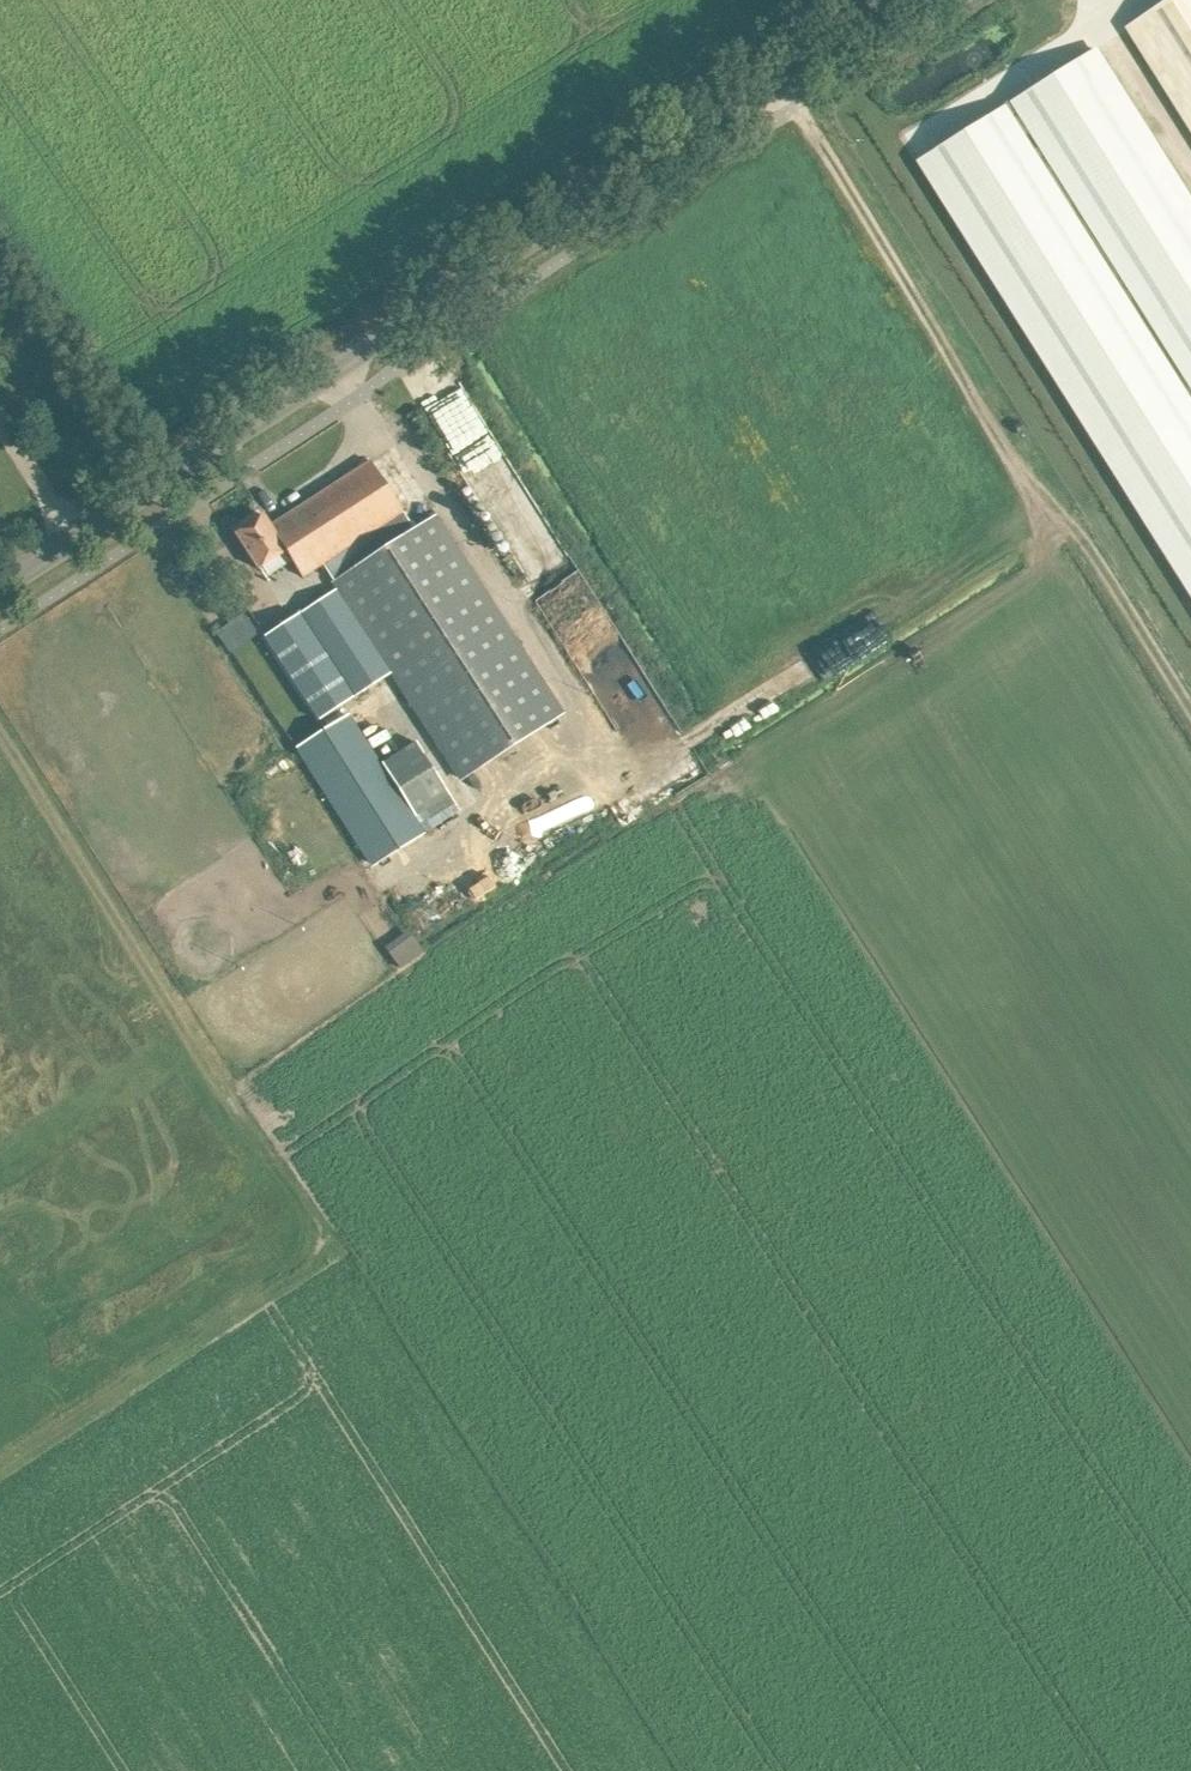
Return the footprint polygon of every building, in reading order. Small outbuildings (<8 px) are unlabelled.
[(1128,20),(1190,117),(1190,0),(1159,0),(1128,20)] [(1090,48),(919,157),(1190,591),(1190,207),(1090,48)] [(371,461),(271,525),(286,549),(303,575),(322,563),(333,580),(331,582),(459,780),(562,713),(433,514),(413,527),(384,481),(371,461)] [(286,549),(271,525),(263,514),(235,533),(257,568),(286,549)] [(332,592),(265,636),(319,717),(386,674),(347,615),(351,613),(337,591),(333,593),(332,592)] [(890,607),(765,670),(778,697),(909,631),(898,608),(892,611),(890,607)] [(244,613),(217,630),(230,651),(258,634),(244,613)] [(345,716),(297,747),(373,866),(421,835),(411,819),(421,813),(427,822),(455,804),(413,740),(376,764),(345,716)] [(399,967),(424,953),(411,929),(386,943),(399,967)]
